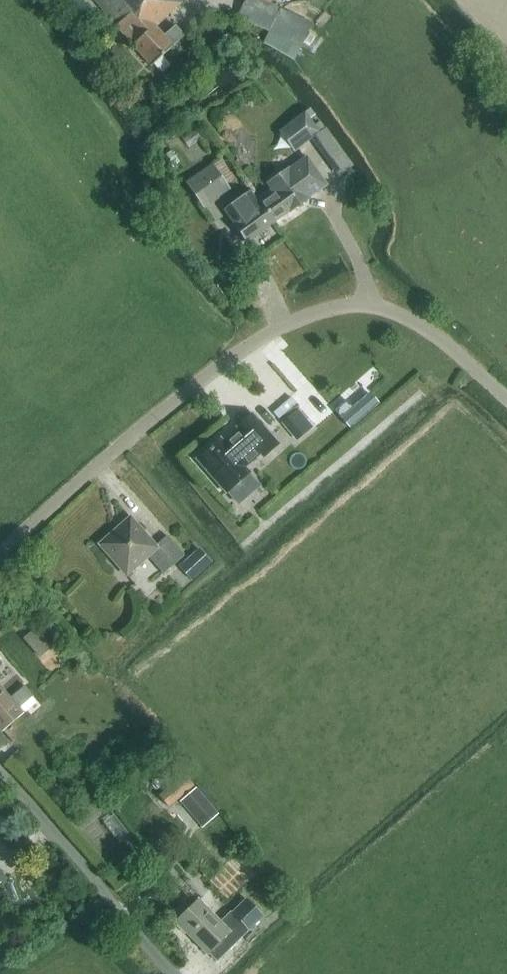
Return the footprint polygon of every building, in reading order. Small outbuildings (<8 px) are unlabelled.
[(184,36),(175,25),(163,36),(155,26),(182,3),(179,0),(94,0),(116,26),(115,26),(150,67),(184,36)] [(238,17),(271,33),(300,47),(312,25),(272,6),(275,0),(245,0),(238,17)] [(286,127),(300,147),(319,132),(305,113),(295,120),(286,127)] [(328,133),(325,129),(313,137),(327,158),(340,150),(328,133)] [(179,162),(172,151),(164,157),(171,167),(179,162)] [(271,189),(257,199),(274,223),(310,198),(309,196),(325,185),(307,158),(290,169),(289,168),(266,183),(271,189)] [(228,187),(212,164),(187,181),(191,188),(207,211),(228,196),(224,190),(228,187)] [(274,223),(257,199),(256,200),(250,191),(224,209),(234,223),(233,224),(246,243),(274,223)] [(375,403),(364,392),(334,417),(345,429),(375,403)] [(312,427),(297,409),(281,422),(296,441),(312,427)] [(220,439),(197,459),(226,493),(249,472),(245,468),(261,454),(263,457),(278,444),(253,414),(237,427),(240,430),(224,443),(220,439)] [(242,520),(234,511),(225,520),(233,528),(242,520)] [(155,546),(130,518),(100,544),(126,574),(147,556),(163,574),(184,555),(167,536),(155,546)] [(198,548),(187,559),(200,573),(211,562),(199,549),(198,548)] [(2,730),(22,713),(18,708),(20,707),(34,695),(25,686),(9,699),(0,688),(0,728),(2,730)] [(158,795),(168,807),(194,786),(184,774),(158,795)] [(218,815),(195,788),(180,802),(203,828),(218,815)] [(201,896),(186,881),(179,888),(194,903),(201,896)] [(198,900),(176,921),(207,953),(220,941),(229,950),(249,930),(263,916),(246,899),(232,913),(230,911),(219,922),(198,900)]
